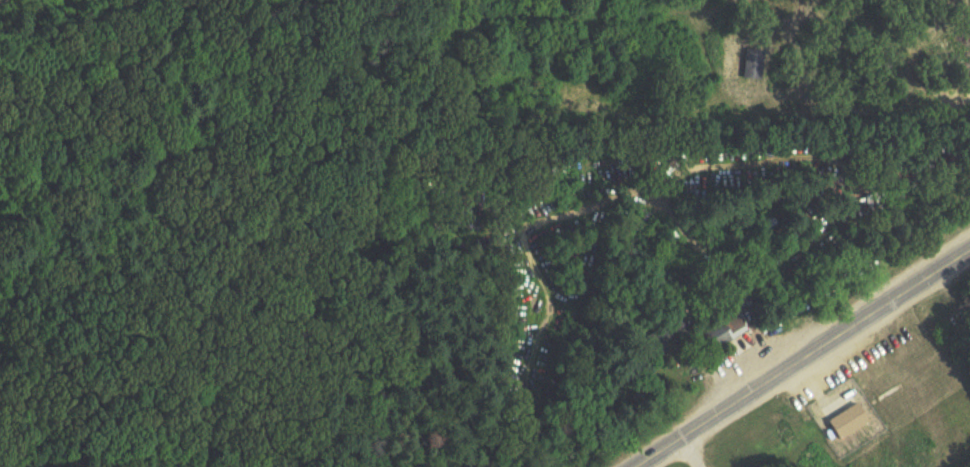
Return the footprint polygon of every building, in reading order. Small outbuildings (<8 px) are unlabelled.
[(718,351),(748,329),(736,312),(706,334),(718,351)] [(872,422),(860,403),(829,422),(840,441),(872,422)]
